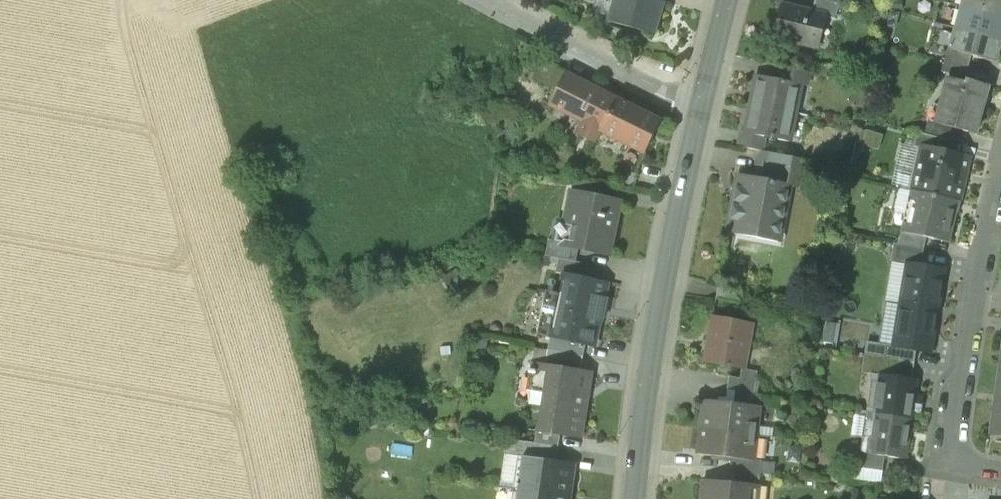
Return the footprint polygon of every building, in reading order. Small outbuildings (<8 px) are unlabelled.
[(656,35),(665,3),(656,0),(614,0),(608,21),(656,35)] [(840,4),(826,0),(815,0),(812,13),(827,17),(827,18),(835,20),(840,4)] [(963,8),(1000,18),(1000,0),(965,0),(963,8)] [(775,36),(819,47),(827,18),(827,17),(812,13),(782,6),(775,36)] [(957,29),(1000,41),(1000,18),(963,8),(957,29)] [(995,63),(1000,41),(957,29),(951,50),(951,51),(972,56),(995,63)] [(949,49),(945,61),(968,68),(972,56),(951,51),(951,50),(949,49)] [(966,78),(968,68),(945,61),(943,71),(966,78)] [(534,81),(557,92),(566,74),(544,62),(534,81)] [(801,85),(807,87),(810,73),(785,67),(782,81),(801,85)] [(601,131),(602,131),(618,100),(566,74),(557,92),(550,105),(584,122),(578,135),(594,143),(601,131)] [(757,76),(752,105),(795,114),(801,85),(782,81),(757,76)] [(952,128),(975,134),(988,86),(967,79),(966,83),(949,78),(937,123),(936,124),(952,128)] [(662,122),(618,100),(602,131),(646,153),(662,122)] [(790,142),(795,114),(752,105),(746,134),(765,137),(790,142)] [(929,120),(925,134),(948,140),(952,128),(936,124),(937,123),(929,120)] [(953,141),(948,140),(925,134),(918,132),(914,148),(922,150),(923,148),(950,154),(953,141)] [(739,148),(761,152),(762,152),(765,137),(746,134),(742,133),(739,148)] [(922,150),(913,191),(960,202),(969,159),(950,154),(923,148),(922,150)] [(800,159),(762,152),(761,152),(756,180),(790,186),(790,188),(794,189),(800,159)] [(728,234),(757,240),(759,228),(781,233),(790,188),(790,186),(756,180),(739,176),(728,234)] [(573,192),(600,198),(603,187),(603,186),(577,181),(576,181),(573,192)] [(950,244),(960,202),(913,191),(910,191),(909,194),(901,233),(927,238),(950,244)] [(579,248),(611,255),(622,202),(600,198),(573,192),(572,192),(571,195),(579,197),(574,225),(565,223),(560,222),(556,242),(555,243),(579,248)] [(571,195),(565,223),(574,225),(579,197),(571,195)] [(779,244),(781,233),(759,228),(757,240),(779,244)] [(901,233),(898,246),(924,251),(927,238),(901,233)] [(547,256),(560,259),(576,263),(579,248),(555,243),(556,242),(550,241),(547,256)] [(921,266),(924,251),(898,246),(894,245),(891,263),(907,266),(907,264),(921,266)] [(588,265),(576,263),(560,259),(556,274),(565,276),(565,275),(585,279),(588,265)] [(900,303),(900,305),(937,311),(944,270),(921,266),(907,264),(907,266),(905,279),(901,303),(900,303)] [(586,346),(595,348),(600,325),(596,325),(597,321),(597,320),(594,319),(598,299),(605,300),(606,298),(609,284),(585,279),(565,275),(565,276),(564,276),(569,277),(565,295),(548,291),(538,335),(551,338),(559,340),(584,345),(586,346)] [(716,300),(740,305),(742,292),(719,288),(716,300)] [(607,299),(606,298),(605,300),(598,299),(594,319),(597,320),(597,321),(602,322),(607,299)] [(866,342),(864,355),(882,358),(884,358),(886,345),(893,346),(900,305),(888,303),(882,338),(875,343),(866,342)] [(930,353),(937,311),(900,305),(893,346),(893,347),(916,351),(930,353)] [(719,319),(731,321),(733,309),(721,307),(719,319)] [(732,369),(746,372),(754,325),(731,321),(719,319),(711,317),(703,365),(732,369)] [(551,338),(548,351),(556,353),(559,340),(551,338)] [(559,340),(556,353),(582,357),(584,345),(559,340)] [(886,345),(884,358),(914,363),(916,351),(893,347),(893,346),(886,345)] [(554,368),(556,353),(548,351),(546,366),(554,368)] [(579,372),(582,357),(556,353),(554,368),(579,372)] [(880,374),(882,358),(864,355),(861,373),(874,375),(874,377),(880,377),(880,374)] [(912,379),(914,363),(884,358),(882,358),(880,374),(912,379)] [(560,437),(579,439),(587,389),(590,389),(592,374),(581,372),(579,372),(554,368),(546,366),(534,364),(532,372),(530,372),(527,392),(548,395),(543,433),(542,434),(560,437)] [(746,372),(732,369),(728,390),(763,395),(767,375),(746,372)] [(992,435),(1000,436),(1000,372),(992,435)] [(880,377),(874,415),(913,421),(919,380),(912,379),(880,374),(880,377)] [(582,440),(590,389),(587,389),(579,439),(582,440)] [(761,395),(755,394),(736,391),(735,403),(756,406),(756,408),(759,408),(761,395)] [(705,400),(701,429),(753,436),(756,408),(756,406),(735,403),(705,400)] [(907,459),(913,421),(874,415),(868,452),(868,453),(885,456),(907,459)] [(757,436),(753,436),(701,429),(698,455),(738,460),(754,462),(754,461),(757,436)] [(537,432),(535,444),(559,448),(560,437),(542,434),(543,433),(537,432)] [(557,462),(559,448),(535,444),(532,444),(530,458),(557,462)] [(860,468),(883,471),(885,456),(868,453),(868,452),(862,451),(860,468)] [(501,486),(503,487),(519,489),(523,457),(505,455),(501,486)] [(523,457),(519,489),(570,496),(575,464),(557,462),(530,458),(523,457)] [(738,460),(737,471),(761,474),(762,462),(754,461),(754,462),(738,460)] [(759,487),(761,474),(737,471),(735,483),(759,486),(758,486),(759,486),(759,487)] [(701,498),(757,498),(758,486),(759,486),(735,483),(703,480),(701,498)] [(519,489),(503,487),(501,498),(517,498),(519,489)] [(570,496),(519,489),(517,498),(570,498),(570,496)]
